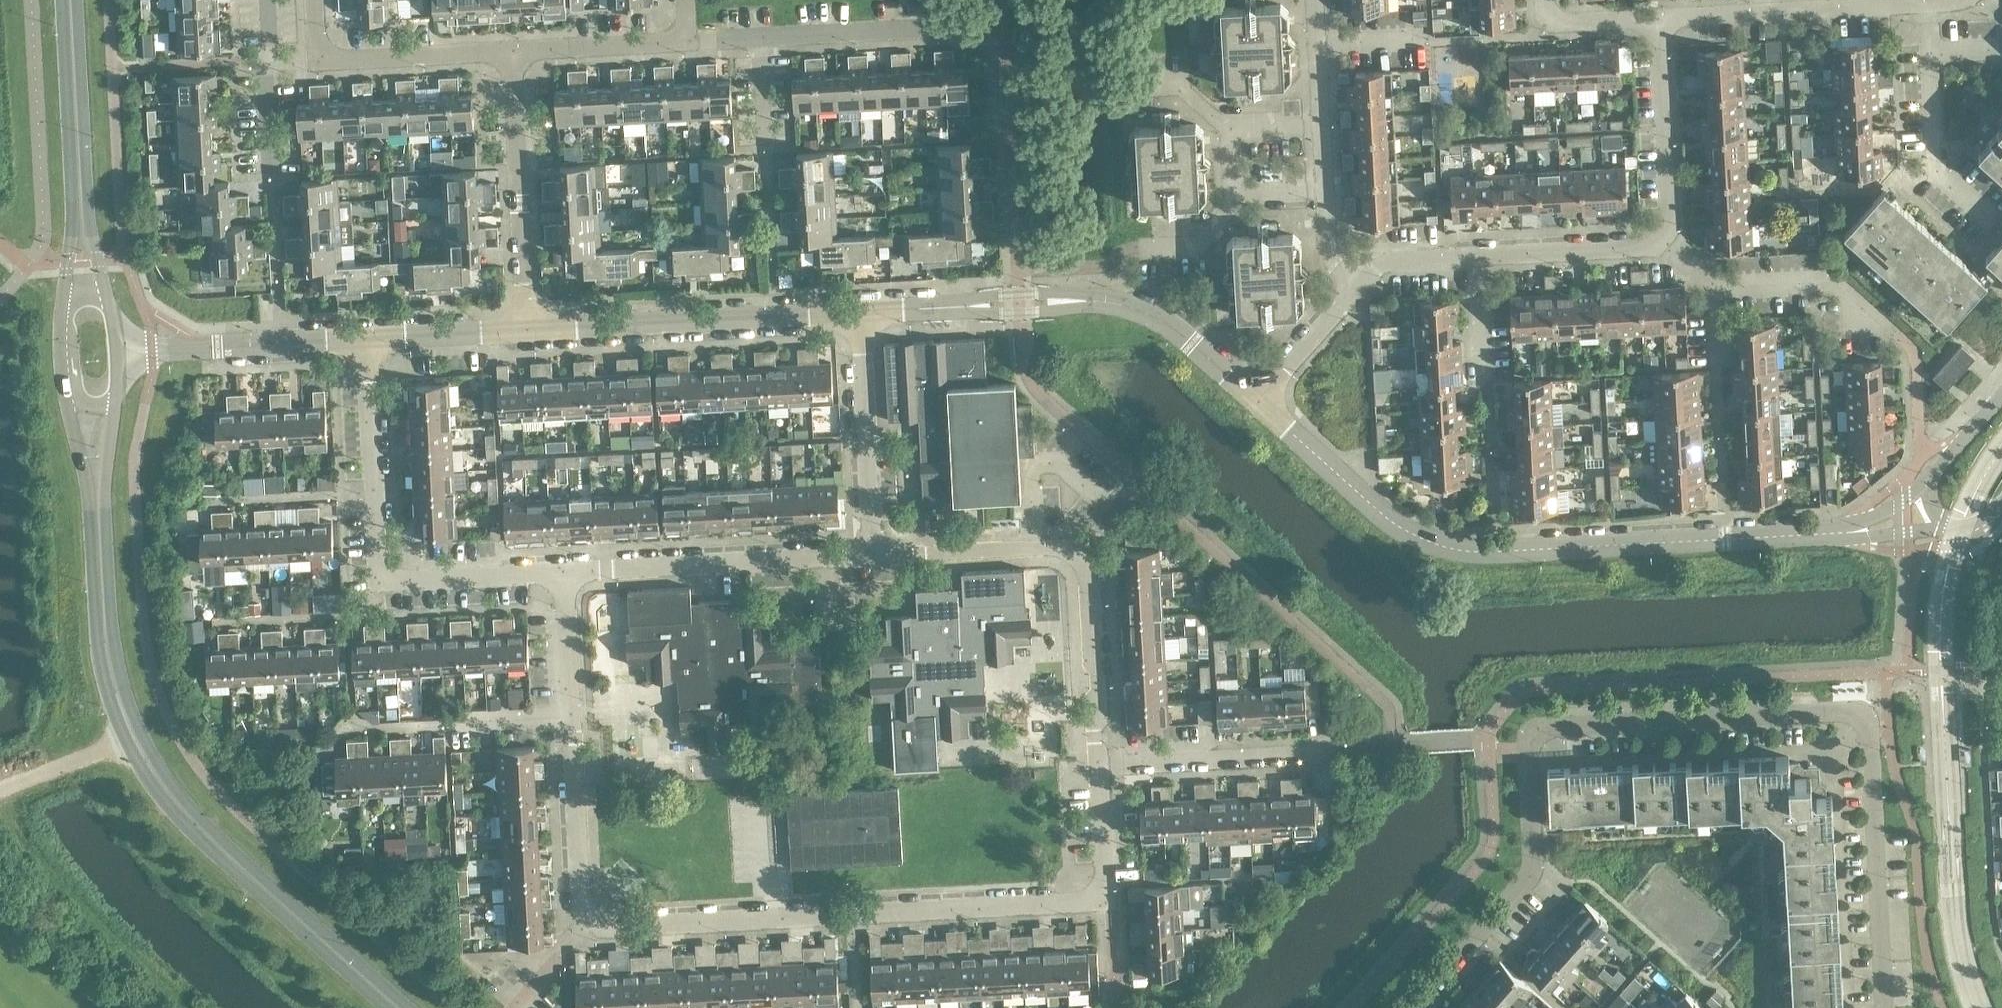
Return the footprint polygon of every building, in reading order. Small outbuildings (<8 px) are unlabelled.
[(151,10),(150,0),(141,0),(142,23),(151,23),(151,10)] [(177,9),(219,6),(219,0),(176,0),(177,9)] [(339,9),(359,8),(359,21),(400,19),(399,0),(339,0),(339,9)] [(435,17),(448,16),(448,23),(458,23),(456,0),(434,0),(435,17)] [(458,23),(467,22),(467,15),(478,14),(478,21),(479,21),(478,0),(456,0),(458,23)] [(479,21),(501,20),(500,0),(478,0),(479,21)] [(501,20),(511,20),(510,12),(522,12),(521,0),(500,0),(501,20)] [(522,12),(534,11),(534,18),(544,18),(543,0),(521,0),(522,12)] [(544,18),(554,17),(553,10),(566,9),(566,0),(543,0),(544,18)] [(571,9),(586,8),(585,0),(571,0),(571,9)] [(1227,6),(1224,6),(1217,14),(1217,28),(1225,28),(1225,40),(1218,41),(1213,46),(1219,51),(1226,51),(1226,64),(1219,64),(1220,78),(1228,85),(1242,84),(1242,97),(1252,96),(1252,97),(1264,96),(1264,95),(1270,95),(1269,83),(1285,82),(1292,75),(1291,60),(1284,61),(1283,48),(1291,47),(1296,42),(1290,37),(1283,37),(1282,25),(1289,24),(1295,23),(1295,16),(1289,16),(1289,10),(1281,3),(1265,4),(1264,0),(1240,0),(1240,5),(1227,6)] [(1353,12),(1389,10),(1388,0),(1352,0),(1353,12)] [(1514,2),(1470,5),(1471,27),(1507,25),(1506,4),(1514,4),(1514,2)] [(219,6),(177,9),(178,30),(213,28),(213,16),(220,16),(219,6)] [(1427,24),(1426,9),(1413,9),(1414,24),(1427,24)] [(1441,16),(1432,17),(1433,30),(1442,29),(1441,16)] [(213,28),(178,30),(179,53),(222,51),(221,40),(214,40),(213,28)] [(155,31),(143,31),(145,54),(156,54),(155,31)] [(1191,47),(1204,47),(1204,39),(1191,40),(1191,47)] [(1619,41),(1596,42),(1596,50),(1599,86),(1621,85),(1619,41)] [(1840,67),(1868,65),(1876,65),(1875,42),(1831,45),(1832,67),(1840,67)] [(1796,46),(1787,47),(1788,60),(1797,59),(1796,46)] [(1782,60),(1781,47),(1772,47),(1773,60),(1782,60)] [(954,48),(944,49),(947,104),(970,102),(968,67),(955,68),(954,48)] [(936,69),(924,69),(926,105),(947,104),(944,49),(934,50),(936,69)] [(1697,51),(1699,74),(1707,74),(1743,71),(1742,49),(1697,51)] [(1596,50),(1575,52),(1577,88),(1599,86),(1596,50)] [(892,71),(880,72),(882,107),(904,106),(901,51),(891,52),(892,71)] [(911,51),(901,51),(904,106),(926,105),(924,69),(912,70),(911,51)] [(1575,52),(1553,53),(1555,89),(1577,88),(1575,52)] [(867,53),(858,54),(861,108),(882,107),(880,72),(869,72),(867,53)] [(1553,53),(1531,54),(1533,90),(1555,89),(1553,53)] [(849,73),(837,74),(839,109),(861,108),(858,54),(848,54),(849,73)] [(1511,91),(1533,90),(1531,54),(1509,55),(1511,91)] [(824,55),(814,56),(817,111),(839,109),(837,74),(826,75),(824,55)] [(806,76),(793,76),(795,112),(817,111),(814,56),(805,57),(806,76)] [(717,61),(707,62),(710,117),(733,115),(731,80),(718,81),(717,61)] [(698,82),(687,82),(689,118),(710,117),(707,62),(697,62),(698,82)] [(655,84),(643,85),(645,120),(667,119),(664,64),(654,65),(655,84)] [(673,64),(664,64),(667,119),(689,118),(687,82),(675,83),(673,64)] [(1868,65),(1840,67),(1832,67),(1833,89),(1869,87),(1868,65)] [(630,66),(621,67),(624,121),(645,120),(643,85),(631,85),(630,66)] [(612,86),(600,87),(602,122),(624,121),(621,67),(611,67),(612,86)] [(587,68),(577,69),(580,124),(602,122),(600,87),(588,88),(587,68)] [(569,89),(556,89),(558,125),(580,124),(577,69),(568,69),(569,89)] [(1392,70),(1356,72),(1357,84),(1348,85),(1349,95),(1393,93),(1392,70)] [(1743,71),(1707,74),(1708,95),(1744,93),(1743,71)] [(1348,72),(1338,73),(1338,80),(1349,80),(1348,72)] [(173,76),(175,99),(210,97),(209,85),(216,85),(216,74),(173,76)] [(459,75),(449,76),(452,131),(475,129),(473,94),(460,95),(459,75)] [(440,96),(429,96),(430,132),(452,131),(449,76),(439,77),(440,96)] [(154,77),(146,78),(146,90),(155,90),(154,77)] [(1798,77),(1789,78),(1790,91),(1799,91),(1798,77)] [(397,98),(385,99),(387,134),(409,133),(406,78),(396,79),(397,98)] [(415,78),(406,78),(409,133),(430,132),(429,96),(417,97),(415,78)] [(1784,91),(1783,78),(1774,78),(1775,91),(1784,91)] [(372,80),(363,81),(365,135),(387,134),(385,99),(373,99),(372,80)] [(354,100),(342,101),(344,136),(365,135),(363,81),(353,81),(354,100)] [(311,103),(298,103),(300,139),(322,138),(319,83),(310,84),(311,103)] [(329,83),(319,83),(322,138),(344,136),(342,101),(330,102),(329,83)] [(1431,98),(1430,83),(1420,83),(1420,98),(1431,98)] [(1877,87),(1869,87),(1833,89),(1833,90),(1842,90),(1843,110),(1870,109),(1879,108),(1877,87)] [(1784,91),(1775,91),(1775,104),(1784,104),(1784,91)] [(1799,91),(1790,91),(1790,104),(1799,104),(1799,91)] [(1394,114),(1393,93),(1349,95),(1349,105),(1358,105),(1358,106),(1358,116),(1394,114)] [(1744,93),(1708,95),(1709,117),(1745,115),(1744,93)] [(210,97),(175,99),(176,120),(218,118),(218,108),(211,109),(210,97)] [(280,121),(295,120),(294,107),(279,107),(280,121)] [(156,109),(147,109),(148,122),(157,122),(156,109)] [(1341,125),(1351,124),(1350,109),(1340,110),(1341,125)] [(1870,109),(1843,110),(1834,111),(1835,132),(1871,130),(1870,109)] [(954,130),(970,129),(969,111),(953,112),(954,130)] [(1140,205),(1151,204),(1157,204),(1157,216),(1165,216),(1165,217),(1177,216),(1177,215),(1184,215),(1184,202),(1200,202),(1207,194),(1206,180),(1199,180),(1199,167),(1206,167),(1211,161),(1205,157),(1198,157),(1197,144),(1204,144),(1210,144),(1210,136),(1204,137),(1204,130),(1196,123),(1180,124),(1179,111),(1172,112),(1171,111),(1160,111),(1160,112),(1152,113),(1153,125),(1136,126),(1129,134),(1130,148),(1137,147),(1138,160),(1131,161),(1126,166),(1131,171),(1138,171),(1139,183),(1132,184),(1133,198),(1140,205)] [(1395,136),(1394,114),(1358,116),(1359,123),(1359,128),(1350,128),(1351,139),(1395,136)] [(1745,115),(1709,117),(1710,138),(1746,136),(1745,115)] [(218,118),(176,120),(177,142),(212,140),(212,128),(219,128),(218,118)] [(1600,120),(1601,129),(1610,128),(1623,127),(1623,118),(1610,119),(1600,120)] [(1592,120),(1579,121),(1579,130),(1592,129),(1592,120)] [(1579,130),(1579,121),(1566,122),(1566,131),(1579,130)] [(1786,134),(1785,121),(1776,121),(1777,134),(1786,134)] [(1800,121),(1791,121),(1792,135),(1801,134),(1800,121)] [(157,122),(148,122),(149,135),(157,134),(157,122)] [(1523,124),(1523,133),(1536,132),(1535,123),(1523,124)] [(1535,123),(1536,132),(1548,131),(1548,123),(1535,123)] [(1978,151),(2001,173),(2001,124),(1978,151)] [(1423,141),(1433,141),(1432,126),(1422,127),(1423,141)] [(1871,130),(1835,132),(1837,154),(1881,152),(1881,151),(1872,152),(1871,130)] [(1624,134),(1611,134),(1611,143),(1624,143),(1624,134)] [(1786,134),(1777,134),(1778,148),(1787,147),(1786,134)] [(1801,134),(1792,135),(1793,147),(1802,147),(1801,134)] [(1593,145),(1592,135),(1580,136),(1580,146),(1593,145)] [(1396,155),(1395,136),(1351,139),(1351,141),(1352,148),(1360,148),(1360,157),(1361,159),(1397,157),(1396,155)] [(1580,146),(1580,136),(1567,137),(1567,147),(1580,146)] [(1746,136),(1710,138),(1712,160),(1748,158),(1746,136)] [(1537,148),(1537,138),(1523,139),(1524,149),(1537,148)] [(1549,148),(1549,138),(1537,138),(1537,148),(1549,148)] [(212,140),(177,142),(178,164),(221,162),(220,152),(213,152),(212,140)] [(1493,141),(1494,150),(1506,149),(1506,140),(1493,141)] [(1493,141),(1480,142),(1481,151),(1494,150),(1493,141)] [(971,143),(936,145),(937,168),(992,165),(991,155),(972,156),(971,143)] [(1462,143),(1449,144),(1449,153),(1462,152),(1462,143)] [(833,151),(797,153),(798,166),(779,167),(779,176),(834,173),(833,151)] [(158,152),(150,152),(150,165),(159,165),(158,152)] [(1343,168),(1354,167),(1353,152),(1342,153),(1343,168)] [(1881,152),(1837,154),(1838,176),(1882,174),(1881,152)] [(735,156),(699,158),(701,181),(755,178),(755,168),(736,169),(735,156)] [(1398,179),(1397,157),(1361,159),(1361,171),(1353,171),(1353,174),(1353,182),(1398,179)] [(1748,158),(1712,160),(1713,180),(1704,181),(1704,182),(1749,180),(1748,158)] [(347,170),(365,170),(364,160),(347,160),(347,170)] [(649,160),(634,160),(633,179),(648,180),(649,160)] [(221,162),(178,164),(179,186),(229,183),(229,182),(215,183),(214,171),(221,171),(221,162)] [(596,164),(561,165),(562,179),(542,180),(543,189),(598,186),(596,164)] [(159,165),(150,165),(151,178),(160,177),(159,165)] [(992,165),(937,168),(938,189),(974,187),(973,175),(992,174),(992,165)] [(1788,178),(1788,165),(1779,165),(1779,178),(1788,178)] [(1803,165),(1794,166),(1795,179),(1804,178),(1803,165)] [(1626,166),(1603,168),(1606,212),(1628,211),(1626,166)] [(1582,169),(1584,205),(1584,213),(1606,212),(1603,168),(1582,169)] [(1436,184),(1435,169),(1425,170),(1425,185),(1436,184)] [(1582,169),(1560,170),(1562,206),(1584,205),(1582,169)] [(476,170),(441,172),(442,195),(496,192),(496,182),(477,183),(476,170)] [(1560,170),(1538,171),(1540,207),(1562,206),(1560,170)] [(1538,171),(1517,172),(1519,208),(1540,207),(1538,171)] [(1517,172),(1495,173),(1497,209),(1519,208),(1517,172)] [(834,173),(779,176),(780,186),(799,185),(800,197),(835,195),(834,173)] [(1495,173),(1473,175),(1476,219),(1476,211),(1497,209),(1495,173)] [(1453,220),(1476,219),(1473,175),(1451,176),(1453,220)] [(337,178),(302,180),(303,193),(284,194),(284,203),(339,200),(337,178)] [(755,178),(701,181),(702,202),(737,200),(737,188),(756,187),(755,178)] [(1788,178),(1779,178),(1780,191),(1789,191),(1788,178)] [(1399,200),(1398,179),(1353,182),(1354,191),(1362,191),(1363,202),(1399,200)] [(1749,180),(1704,182),(1706,204),(1750,202),(1749,180)] [(229,183),(179,186),(194,185),(195,206),(250,203),(249,194),(230,195),(229,183)] [(598,186),(543,189),(543,199),(563,198),(563,210),(599,208),(598,186)] [(974,187),(938,189),(939,211),(994,208),(993,198),(974,199),(974,187)] [(1987,282),(1905,209),(1884,190),(1844,235),(1947,327),(1987,282)] [(496,192),(442,195),(443,216),(478,214),(478,202),(497,201),(496,192)] [(835,195),(800,197),(800,209),(781,210),(782,220),(836,217),(835,195)] [(1346,211),(1356,210),(1355,195),(1345,196),(1346,211)] [(1817,197),(1808,197),(1809,220),(1819,220),(1817,197)] [(339,200),(284,203),(285,213),(304,212),(304,224),(340,222),(339,200)] [(737,200),(702,202),(703,224),(758,221),(757,211),(738,212),(737,200)] [(1400,223),(1399,200),(1363,202),(1363,208),(1364,214),(1355,214),(1356,226),(1400,223)] [(1750,202),(1706,204),(1706,206),(1714,206),(1715,225),(1751,223),(1750,202)] [(250,203),(195,206),(196,228),(246,225),(246,224),(231,225),(231,214),(250,213),(250,203)] [(599,208),(563,210),(564,222),(545,223),(545,232),(600,229),(599,208)] [(994,208),(939,211),(940,231),(940,233),(976,231),(975,219),(994,218),(994,208)] [(1438,221),(1437,213),(1427,214),(1428,221),(1438,221)] [(478,214),(443,216),(444,238),(499,235),(498,225),(479,226),(478,214)] [(407,216),(395,217),(397,237),(410,235),(407,216)] [(836,217),(782,220),(782,229),(801,228),(802,240),(837,238),(837,237),(836,217)] [(1819,220),(1809,220),(1810,233),(1819,233),(1819,220)] [(758,221),(703,224),(704,244),(704,246),(740,244),(739,232),(758,231),(758,221)] [(1257,223),(1249,223),(1250,236),(1234,236),(1227,244),(1228,258),(1235,258),(1235,271),(1228,271),(1223,276),(1229,281),(1236,281),(1237,294),(1230,294),(1230,308),(1238,315),(1254,314),(1255,327),(1262,326),(1263,327),(1274,326),(1282,325),(1281,313),(1298,312),(1304,304),(1304,290),(1296,290),(1296,278),(1303,277),(1308,272),(1302,267),(1295,267),(1294,255),(1302,254),(1307,253),(1307,246),(1301,247),(1301,240),(1293,233),(1277,234),(1276,222),(1269,222),(1269,221),(1257,222),(1257,223)] [(340,222),(304,224),(305,236),(286,237),(286,247),(341,244),(340,222)] [(1751,223),(1715,225),(1707,226),(1708,248),(1752,246),(1751,223)] [(246,225),(196,228),(196,229),(210,228),(212,249),(266,246),(266,236),(247,237),(246,225)] [(600,229),(545,232),(546,242),(565,241),(566,253),(601,251),(601,250),(600,229)] [(940,233),(940,231),(934,232),(935,264),(948,263),(948,255),(965,254),(964,241),(977,240),(976,231),(940,233)] [(934,232),(889,234),(889,245),(904,244),(905,257),(922,256),(923,264),(935,264),(934,232)] [(889,234),(844,237),(846,269),(858,268),(858,260),(875,259),(875,245),(889,245),(889,234)] [(499,235),(444,238),(445,258),(445,260),(481,258),(480,246),(499,245),(499,235)] [(837,238),(802,240),(803,249),(815,249),(815,262),(833,261),(833,269),(846,269),(844,237),(837,237),(837,238)] [(2001,273),(2001,239),(1985,258),(2001,273)] [(341,244),(286,247),(287,256),(306,255),(307,267),(342,265),(342,264),(341,244)] [(704,246),(704,244),(697,245),(699,277),(712,276),(711,268),(729,267),(728,253),(740,253),(740,244),(704,246)] [(697,245),(653,247),(653,258),(668,257),(669,270),(686,269),(687,277),(699,277),(697,245)] [(266,246),(212,249),(213,272),(248,270),(248,256),(267,255),(266,246)] [(653,247),(608,249),(609,282),(622,281),(622,273),(639,272),(638,258),(653,258),(653,247)] [(601,251),(566,253),(566,262),(578,262),(579,275),(596,274),(597,282),(609,282),(608,249),(601,250),(601,251)] [(445,260),(445,258),(439,259),(440,291),(453,290),(452,282),(470,281),(469,268),(481,267),(481,258),(445,260)] [(439,259),(394,261),(394,272),(409,271),(410,284),(427,283),(428,292),(440,291),(439,259)] [(394,261),(349,264),(351,296),(363,295),(363,287),(380,286),(380,272),(394,272),(394,261)] [(342,265),(307,267),(307,277),(319,276),(320,289),(338,288),(338,296),(351,296),(349,264),(342,264),(342,265)] [(1640,281),(1639,268),(1631,269),(1632,282),(1640,281)] [(1649,281),(1649,268),(1639,268),(1640,281),(1649,281)] [(1597,284),(1606,283),(1605,270),(1596,271),(1597,284)] [(1597,284),(1596,271),(1588,271),(1588,284),(1597,284)] [(1554,286),(1553,273),(1545,273),(1545,286),(1554,286)] [(1554,286),(1563,286),(1562,273),(1553,273),(1554,286)] [(1685,286),(1662,287),(1665,331),(1687,330),(1685,286)] [(1662,287),(1641,288),(1640,288),(1641,297),(1643,332),(1665,331),(1662,287)] [(1533,294),(1510,295),(1513,340),(1535,338),(1533,303),(1533,294)] [(1641,297),(1619,298),(1621,334),(1643,332),(1641,297)] [(1414,301),(1415,323),(1451,321),(1460,321),(1459,298),(1414,301)] [(1619,298),(1598,299),(1600,335),(1621,334),(1619,298)] [(1598,299),(1576,300),(1578,336),(1600,335),(1598,299)] [(1576,300),(1555,301),(1557,337),(1578,336),(1576,300)] [(1555,301),(1533,303),(1535,338),(1557,337),(1555,301)] [(1380,316),(1379,303),(1370,303),(1371,316),(1380,316)] [(1451,321),(1415,323),(1417,345),(1461,343),(1461,341),(1452,342),(1451,321)] [(1739,326),(1740,349),(1776,347),(1775,324),(1739,326)] [(1372,347),(1381,347),(1381,335),(1372,335),(1372,347)] [(919,419),(924,511),(965,509),(965,499),(1021,496),(1019,455),(1035,454),(1032,404),(1016,404),(1015,382),(987,383),(984,337),(885,343),(889,420),(919,419)] [(1461,343),(1417,345),(1418,367),(1462,364),(1461,343)] [(818,346),(808,347),(811,404),(833,403),(833,394),(831,362),(819,362),(818,346)] [(799,364),(787,364),(790,405),(811,404),(808,347),(798,348),(799,364)] [(1373,360),(1382,360),(1381,347),(1372,347),(1373,360)] [(1776,347),(1740,349),(1741,369),(1733,370),(1777,368),(1776,347)] [(756,366),(744,366),(746,407),(768,406),(768,398),(765,349),(755,350),(756,366)] [(775,349),(765,349),(768,398),(788,397),(789,405),(790,405),(787,364),(776,365),(775,349)] [(1974,362),(1960,350),(1931,381),(1945,394),(1974,362)] [(732,351),(722,352),(724,400),(745,399),(745,408),(746,407),(744,366),(733,367),(732,351)] [(712,368),(701,369),(703,401),(724,400),(722,352),(712,352),(712,368)] [(689,353),(679,354),(682,411),(704,410),(703,401),(701,369),(690,369),(689,353)] [(669,371),(657,371),(659,404),(659,412),(682,411),(679,354),(668,355),(669,371)] [(638,356),(628,357),(631,414),(653,413),(653,404),(651,372),(639,372),(638,356)] [(618,373),(607,374),(609,415),(631,414),(628,357),(618,357),(618,373)] [(1689,357),(1688,357),(1676,357),(1676,366),(1689,366),(1689,357)] [(575,376),(564,376),(566,417),(587,416),(587,417),(588,417),(585,359),(574,360),(575,376)] [(595,359),(585,359),(588,417),(609,416),(609,415),(607,374),(596,375),(595,359)] [(552,361),(541,362),(544,418),(566,417),(564,376),(553,377),(552,361)] [(1881,361),(1845,363),(1846,386),(1882,384),(1881,361)] [(532,378),(521,379),(523,420),(544,418),(541,362),(531,362),(532,378)] [(509,363),(497,364),(500,412),(500,421),(523,420),(521,379),(509,379),(509,363)] [(1462,364),(1418,367),(1419,388),(1463,386),(1462,364)] [(1526,366),(1515,366),(1514,366),(1514,375),(1527,375),(1526,366)] [(1777,368),(1733,370),(1734,392),(1778,390),(1777,368)] [(1698,371),(1662,373),(1663,395),(1699,394),(1698,371)] [(1815,401),(1814,375),(1805,376),(1806,401),(1815,401)] [(1820,376),(1821,401),(1830,400),(1829,375),(1820,376)] [(1374,390),(1384,390),(1383,378),(1374,378),(1374,390)] [(1551,379),(1515,381),(1516,403),(1507,404),(1552,402),(1551,379)] [(409,400),(409,407),(450,405),(449,383),(416,384),(418,399),(409,400)] [(1882,384),(1846,386),(1847,408),(1883,406),(1882,384)] [(1463,386),(1419,388),(1420,410),(1456,408),(1455,387),(1463,387),(1463,386)] [(1614,386),(1605,386),(1606,399),(1615,398),(1614,386)] [(1600,387),(1590,387),(1591,400),(1600,400),(1600,387)] [(315,406),(303,406),(305,439),(327,437),(325,389),(314,390),(315,406)] [(493,402),(493,390),(484,391),(484,403),(493,402)] [(1375,404),(1384,403),(1384,390),(1374,390),(1375,404)] [(1778,390),(1734,392),(1734,394),(1742,393),(1743,413),(1779,411),(1778,390)] [(272,408),(260,409),(262,441),(283,440),(281,391),(271,392),(272,408)] [(291,391),(281,391),(283,440),(305,439),(303,406),(292,407),(291,391)] [(248,393),(238,394),(240,442),(262,441),(260,409),(249,409),(248,393)] [(218,443),(240,442),(238,394),(228,394),(228,410),(216,411),(218,443)] [(1699,394),(1663,395),(1663,396),(1655,396),(1656,418),(1700,415),(1699,394)] [(1615,398),(1606,399),(1606,412),(1615,411),(1615,398)] [(1600,400),(1591,400),(1591,412),(1601,412),(1600,400)] [(493,402),(484,403),(485,415),(494,415),(493,402)] [(1552,402),(1507,404),(1508,426),(1553,424),(1552,402)] [(450,405),(409,407),(410,415),(418,414),(419,428),(451,427),(450,405)] [(1883,406),(1847,408),(1848,429),(1884,427),(1883,406)] [(1464,407),(1456,408),(1420,410),(1421,431),(1457,430),(1457,429),(1465,429),(1464,407)] [(1779,411),(1743,413),(1744,435),(1780,433),(1779,411)] [(1700,415),(1656,418),(1657,439),(1701,437),(1700,415)] [(1817,444),(1816,419),(1807,419),(1808,444),(1817,444)] [(1377,434),(1386,433),(1385,421),(1376,422),(1377,434)] [(1553,424),(1508,426),(1508,427),(1517,427),(1518,447),(1554,445),(1553,424)] [(451,427),(419,428),(420,443),(411,443),(412,450),(452,448),(451,427)] [(1884,427),(1848,429),(1849,452),(1858,451),(1858,461),(1886,460),(1885,450),(1894,450),(1892,427),(1884,427)] [(746,430),(747,440),(757,439),(756,429),(746,430)] [(1617,429),(1607,429),(1609,455),(1618,454),(1617,429)] [(1457,430),(1421,431),(1422,453),(1466,451),(1466,450),(1458,451),(1457,430)] [(1603,455),(1602,430),(1593,430),(1594,456),(1603,455)] [(496,446),(495,433),(486,434),(487,446),(496,446)] [(1377,434),(1377,447),(1387,446),(1386,433),(1377,434)] [(1780,433),(1744,435),(1746,456),(1781,454),(1780,433)] [(1701,437),(1657,439),(1658,461),(1702,459),(1701,437)] [(842,440),(829,441),(830,450),(842,450),(842,440)] [(791,443),(792,452),(804,452),(804,442),(791,443)] [(791,443),(780,444),(780,453),(792,452),(791,443)] [(748,445),(736,446),(737,455),(749,455),(748,445)] [(748,445),(749,455),(761,454),(761,445),(748,445)] [(1554,445),(1518,447),(1519,468),(1510,468),(1510,469),(1555,467),(1554,445)] [(496,446),(487,446),(487,458),(496,458),(496,446)] [(705,448),(706,457),(718,456),(718,447),(705,448)] [(452,448),(412,450),(412,458),(420,457),(421,471),(453,470),(452,448)] [(705,448),(693,448),(694,458),(706,457),(705,448)] [(1466,451),(1422,453),(1423,476),(1432,475),(1432,485),(1460,483),(1459,474),(1468,473),(1466,451)] [(611,453),(612,462),(624,461),(624,452),(611,453)] [(611,453),(599,453),(600,463),(612,462),(611,453)] [(581,463),(581,454),(568,455),(569,464),(581,463)] [(1403,454),(1378,456),(1379,472),(1404,471),(1403,454)] [(1781,454),(1746,456),(1747,478),(1738,478),(1738,479),(1783,476),(1781,454)] [(569,464),(568,455),(556,456),(557,465),(569,464)] [(674,465),(674,455),(662,456),(662,465),(674,465)] [(656,456),(643,457),(644,466),(656,466),(656,456)] [(525,466),(525,457),(513,458),(514,467),(525,466)] [(538,466),(537,457),(525,457),(525,466),(538,466)] [(1702,459),(1658,461),(1659,483),(1703,480),(1702,459)] [(1836,461),(1824,462),(1825,487),(1837,486),(1836,461)] [(1819,474),(1818,462),(1809,462),(1810,475),(1819,474)] [(1555,467),(1510,469),(1512,491),(1556,489),(1555,467)] [(453,470),(421,471),(422,486),(413,486),(414,494),(455,491),(453,470)] [(336,488),(335,472),(323,473),(324,489),(336,488)] [(1619,472),(1610,473),(1611,498),(1620,497),(1619,472)] [(1605,486),(1604,473),(1595,473),(1596,487),(1605,486)] [(1819,474),(1810,475),(1810,488),(1819,487),(1819,474)] [(1783,476),(1738,479),(1739,501),(1784,499),(1783,476)] [(499,501),(497,477),(488,477),(489,501),(499,501)] [(1703,480),(1659,483),(1660,505),(1705,503),(1703,480)] [(250,493),(263,492),(262,482),(250,482),(250,493)] [(838,483),(816,484),(818,524),(840,523),(838,483)] [(207,485),(208,494),(208,495),(221,494),(220,484),(207,485)] [(816,484),(794,485),(796,526),(818,524),(816,484)] [(794,485),(773,486),(775,527),(796,526),(794,485)] [(773,486),(751,487),(753,528),(775,527),(773,486)] [(1605,486),(1596,487),(1596,499),(1605,498),(1605,486)] [(751,487),(729,488),(732,529),(753,528),(751,487)] [(729,488),(708,490),(710,530),(732,529),(729,488)] [(1556,489),(1512,491),(1513,514),(1557,511),(1556,489)] [(708,490),(686,491),(688,531),(710,530),(708,490)] [(455,491),(414,494),(414,501),(423,500),(423,515),(456,513),(455,491)] [(686,491),(664,492),(666,532),(688,531),(686,491)] [(658,492),(635,493),(637,534),(660,533),(658,492)] [(635,493),(614,495),(616,535),(637,534),(635,493)] [(614,495),(592,496),(594,536),(616,535),(614,495)] [(592,496),(570,497),(572,529),(586,529),(587,537),(594,536),(592,496)] [(570,497),(549,498),(551,539),(570,538),(570,529),(572,529),(570,497)] [(549,498),(527,499),(529,532),(543,531),(544,539),(551,539),(549,498)] [(527,499),(505,500),(507,541),(515,541),(515,532),(529,532),(527,499)] [(319,505),(309,506),(311,554),(334,553),(332,521),(320,521),(319,505)] [(299,522),(288,523),(290,555),(311,554),(309,506),(299,506),(299,522)] [(256,525),(245,525),(246,558),(268,557),(265,508),(255,509),(256,525)] [(276,508),(265,508),(268,557),(290,555),(288,523),(277,524),(276,508)] [(233,510),(222,511),(225,559),(246,558),(245,525),(234,526),(233,510)] [(202,560),(225,559),(222,511),(212,511),(213,527),(201,528),(202,560)] [(456,513),(423,515),(424,529),(416,529),(416,537),(457,535),(456,513)] [(501,538),(500,525),(491,526),(491,538),(501,538)] [(1154,532),(1143,533),(1144,543),(1155,542),(1154,532)] [(1139,543),(1138,534),(1125,534),(1125,544),(1139,543)] [(1119,566),(1120,574),(1160,571),(1159,549),(1127,551),(1127,566),(1119,566)] [(887,634),(869,635),(873,699),(891,698),(895,770),(938,768),(936,736),(970,734),(969,716),(986,715),(984,662),(1015,660),(1014,642),(1032,641),(1030,608),(1026,608),(1024,568),(962,571),(963,586),(916,589),(917,614),(886,616),(887,634)] [(1160,571),(1120,574),(1121,595),(1161,593),(1160,571)] [(1196,591),(1205,591),(1204,578),(1195,579),(1196,591)] [(185,615),(196,613),(192,586),(180,587),(185,615)] [(690,586),(628,589),(631,630),(627,630),(629,663),(647,662),(648,680),(679,678),(682,732),(700,731),(701,749),(733,747),(731,725),(776,722),(775,704),(793,703),(823,701),(819,638),(771,640),(770,622),(739,624),(738,599),(706,601),(691,602),(690,586)] [(1197,603),(1206,603),(1205,591),(1196,591),(1197,603)] [(1161,593),(1121,595),(1122,617),(1162,615),(1161,593)] [(343,609),(342,595),(315,596),(316,611),(343,609)] [(277,603),(277,613),(289,612),(288,603),(277,603)] [(1162,615),(1122,617),(1123,638),(1164,636),(1162,615)] [(206,616),(185,616),(186,638),(206,637),(206,616)] [(495,633),(483,634),(485,666),(507,665),(504,616),(494,617),(495,633)] [(514,616),(504,616),(507,665),(529,664),(527,631),(515,632),(514,616)] [(471,618),(461,619),(464,667),(485,666),(483,634),(472,634),(471,618)] [(452,635),(440,636),(442,668),(464,667),(461,619),(451,619),(452,635)] [(408,638),(397,638),(399,671),(420,669),(418,621),(408,622),(408,638)] [(428,621),(418,621),(420,669),(442,668),(440,636),(429,637),(428,621)] [(1208,634),(1207,621),(1198,622),(1198,634),(1208,634)] [(385,623),(375,624),(377,672),(399,671),(397,638),(386,639),(385,623)] [(366,640),(353,641),(355,673),(377,672),(375,624),(365,624),(366,640)] [(325,626),(315,627),(318,675),(340,674),(338,642),(326,642),(325,626)] [(306,643),(294,644),(296,676),(318,675),(315,627),(305,627),(306,643)] [(263,646),(251,646),(253,679),(275,677),(272,629),(262,630),(263,646)] [(282,629),(272,629),(275,677),(296,676),(294,644),(283,645),(282,629)] [(209,681),(231,680),(229,631),(219,632),(220,648),(207,649),(209,681)] [(239,631),(229,631),(231,680),(253,679),(251,646),(240,647),(239,631)] [(1208,634),(1198,634),(1199,646),(1208,646),(1208,634)] [(1271,644),(1270,635),(1258,636),(1258,645),(1271,644)] [(1164,636),(1123,638),(1124,660),(1165,658),(1164,636)] [(1258,645),(1258,636),(1246,636),(1247,645),(1258,645)] [(1227,646),(1227,637),(1214,638),(1215,647),(1227,646)] [(1165,658),(1124,660),(1125,667),(1133,667),(1134,681),(1166,679),(1165,658)] [(1210,677),(1209,665),(1200,665),(1201,677),(1210,677)] [(1210,677),(1201,677),(1201,689),(1211,689),(1210,677)] [(1304,684),(1282,685),(1285,725),(1307,724),(1307,715),(1320,714),(1318,677),(1304,678),(1304,684)] [(1166,679),(1134,681),(1134,695),(1126,695),(1127,703),(1167,701),(1166,679)] [(1282,685),(1261,686),(1263,727),(1285,725),(1282,685)] [(1261,686),(1239,687),(1241,728),(1263,727),(1261,686)] [(1239,687),(1217,688),(1219,729),(1241,728),(1239,687)] [(1212,721),(1211,698),(1197,699),(1198,722),(1212,721)] [(1167,701),(1127,703),(1127,726),(1168,723),(1167,701)] [(379,722),(380,709),(360,708),(360,721),(379,722)] [(435,751),(423,752),(425,788),(448,787),(445,735),(434,735),(435,751)] [(392,754),(380,754),(382,790),(404,789),(401,737),(391,738),(392,754)] [(411,737),(401,737),(404,789),(425,788),(423,752),(412,753),(411,737)] [(338,793),(360,791),(358,739),(348,740),(348,756),(336,757),(338,793)] [(368,739),(358,739),(360,791),(382,790),(380,754),(369,755),(368,739)] [(534,746),(498,748),(499,770),(543,768),(543,761),(534,761),(534,746)] [(462,762),(461,750),(452,750),(453,763),(462,762)] [(1741,808),(1742,816),(1763,814),(1776,826),(1777,847),(1784,847),(1792,983),(1784,984),(1786,1007),(1843,1007),(1842,980),(1835,981),(1827,845),(1834,844),(1832,794),(1826,794),(1825,785),(1798,761),(1789,761),(1788,755),(1738,758),(1739,765),(1603,773),(1602,765),(1547,769),(1551,826),(1605,823),(1605,816),(1741,808)] [(543,768),(499,770),(500,792),(536,790),(535,776),(544,775),(543,768)] [(1282,794),(1271,794),(1273,830),(1294,829),(1291,777),(1281,778),(1282,794)] [(1301,777),(1291,777),(1294,829),(1295,837),(1317,836),(1316,823),(1330,822),(1328,795),(1315,796),(1315,792),(1302,793),(1301,777)] [(1273,830),(1271,794),(1259,795),(1258,779),(1248,780),(1252,840),(1273,839),(1273,830)] [(1239,796),(1227,797),(1230,841),(1252,840),(1248,780),(1238,780),(1239,796)] [(1215,781),(1205,782),(1208,842),(1230,841),(1227,797),(1216,797),(1215,781)] [(463,782),(454,782),(454,794),(464,794),(463,782)] [(1196,798),(1184,799),(1186,835),(1206,834),(1207,842),(1208,842),(1205,782),(1195,783),(1196,798)] [(1153,801),(1140,801),(1143,846),(1165,845),(1162,784),(1152,785),(1153,801)] [(1172,784),(1162,784),(1165,845),(1166,845),(1165,836),(1186,835),(1184,799),(1173,800),(1172,784)] [(908,858),(903,785),(793,794),(798,866),(908,858)] [(536,790),(500,792),(501,813),(546,811),(545,804),(537,804),(536,790)] [(464,794),(454,794),(455,807),(464,806),(464,794)] [(546,811),(501,813),(502,835),(538,833),(538,819),(546,819),(546,811)] [(465,825),(456,825),(457,837),(466,837),(465,825)] [(538,833),(502,835),(504,857),(548,854),(547,847),(539,847),(538,833)] [(466,837),(457,837),(457,850),(467,849),(466,837)] [(414,843),(415,856),(429,856),(428,842),(414,843)] [(361,857),(360,847),(346,848),(346,858),(361,857)] [(548,854),(504,857),(505,878),(541,876),(540,862),(548,862),(548,854)] [(468,868),(458,868),(459,881),(468,880),(468,868)] [(541,876),(505,878),(506,900),(550,897),(550,890),(541,890),(541,876)] [(468,880),(459,881),(460,893),(469,892),(468,880)] [(1189,884),(1129,887),(1130,898),(1145,897),(1146,908),(1190,906),(1189,884)] [(550,897),(506,900),(507,921),(543,919),(542,905),(551,905),(550,897)] [(1583,899),(1568,916),(1601,946),(1607,939),(1599,932),(1608,922),(1583,899)] [(1190,906),(1146,908),(1147,920),(1131,921),(1131,931),(1192,928),(1191,927),(1183,928),(1182,908),(1190,907),(1190,906)] [(470,911),(461,912),(461,924),(471,923),(470,911)] [(1601,946),(1568,916),(1554,932),(1579,955),(1587,946),(1595,953),(1601,946)] [(543,919),(507,921),(508,944),(553,941),(552,933),(544,934),(543,919)] [(471,923),(461,924),(462,936),(471,935),(471,923)] [(1192,928),(1131,931),(1132,941),(1148,940),(1148,952),(1193,949),(1192,928)] [(1075,931),(1065,932),(1068,992),(1091,991),(1088,947),(1076,947),(1075,931)] [(1055,948),(1044,949),(1047,993),(1068,992),(1065,932),(1054,932),(1055,948)] [(1579,955),(1554,932),(1539,948),(1572,978),(1578,972),(1570,964),(1579,955)] [(1012,951),(1001,951),(1003,996),(1025,994),(1022,934),(1011,935),(1012,951)] [(1032,934),(1022,934),(1025,994),(1047,993),(1044,949),(1033,950),(1032,934)] [(826,956),(836,956),(835,936),(824,936),(826,956)] [(1003,996),(1001,951),(989,952),(989,936),(979,937),(982,997),(1003,996)] [(793,958),(802,958),(801,937),(792,938),(793,958)] [(969,953),(958,954),(960,998),(982,997),(979,937),(968,937),(969,953)] [(793,958),(792,938),(781,939),(782,959),(793,958)] [(945,938),(935,939),(939,999),(960,998),(958,954),(946,954),(945,938)] [(926,956),(915,956),(917,1000),(939,999),(935,939),(925,940),(926,956)] [(750,961),(749,940),(738,941),(739,961),(750,961)] [(750,961),(759,960),(758,940),(749,940),(750,961)] [(870,958),(873,1003),(895,1001),(892,941),(882,942),(883,958),(870,958)] [(902,941),(892,941),(895,1001),(917,1000),(915,956),(903,957),(902,941)] [(707,963),(716,962),(715,942),(706,943),(707,963)] [(707,963),(706,943),(695,943),(696,963),(707,963)] [(663,965),(662,945),(652,946),(653,966),(663,965)] [(663,965),(673,965),(672,945),(662,945),(663,965)] [(805,962),(793,963),(796,1007),(817,1006),(814,945),(804,946),(805,962)] [(824,945),(814,945),(817,1006),(839,1004),(839,992),(850,991),(849,980),(838,981),(837,960),(825,961),(824,945)] [(620,968),(619,947),(609,948),(610,968),(620,968)] [(620,968),(630,967),(629,947),(619,947),(620,968)] [(781,947),(771,948),(774,1000),(794,999),(794,1007),(796,1007),(793,963),(782,963),(781,947)] [(750,965),(752,1007),(754,1007),(753,1001),(774,1000),(771,948),(761,948),(762,964),(750,965)] [(1572,978),(1539,948),(1524,965),(1549,988),(1558,978),(1566,985),(1572,978)] [(576,970),(587,969),(586,949),(575,950),(576,970)] [(1193,949),(1148,952),(1149,963),(1133,964),(1134,975),(1194,972),(1193,949)] [(707,967),(709,1007),(731,1007),(728,950),(718,951),(718,967),(707,967)] [(728,950),(731,1007),(752,1007),(750,965),(739,966),(738,950),(728,950)] [(684,953),(687,1007),(689,1007),(688,1004),(707,1003),(708,1007),(709,1007),(707,967),(696,968),(695,952),(684,953)] [(664,970),(666,1007),(687,1007),(684,953),(674,953),(675,969),(664,970)] [(641,955),(644,1007),(666,1007),(664,970),(652,970),(652,954),(641,955)] [(621,972),(623,1007),(644,1007),(641,955),(631,955),(632,971),(621,972)] [(598,957),(588,958),(589,974),(577,974),(578,1007),(601,1007),(598,957)] [(598,957),(601,1007),(623,1007),(621,972),(609,973),(609,957),(598,957)] [(1533,989),(1500,959),(1485,976),(1510,998),(1518,989),(1526,996),(1533,989)] [(1645,980),(1634,972),(1606,1007),(1638,1007),(1640,1005),(1631,998),(1645,980)] [(1485,976),(1470,992),(1488,1007),(1501,1007),(1510,998),(1485,976)] [(1726,997),(1716,988),(1706,999),(1716,1007),(1726,997)] [(1470,992),(1456,1007),(1488,1007),(1470,992)] [(1663,1001),(1670,1007),(1704,1007),(1686,992),(1677,1002),(1669,994),(1663,1001)]
